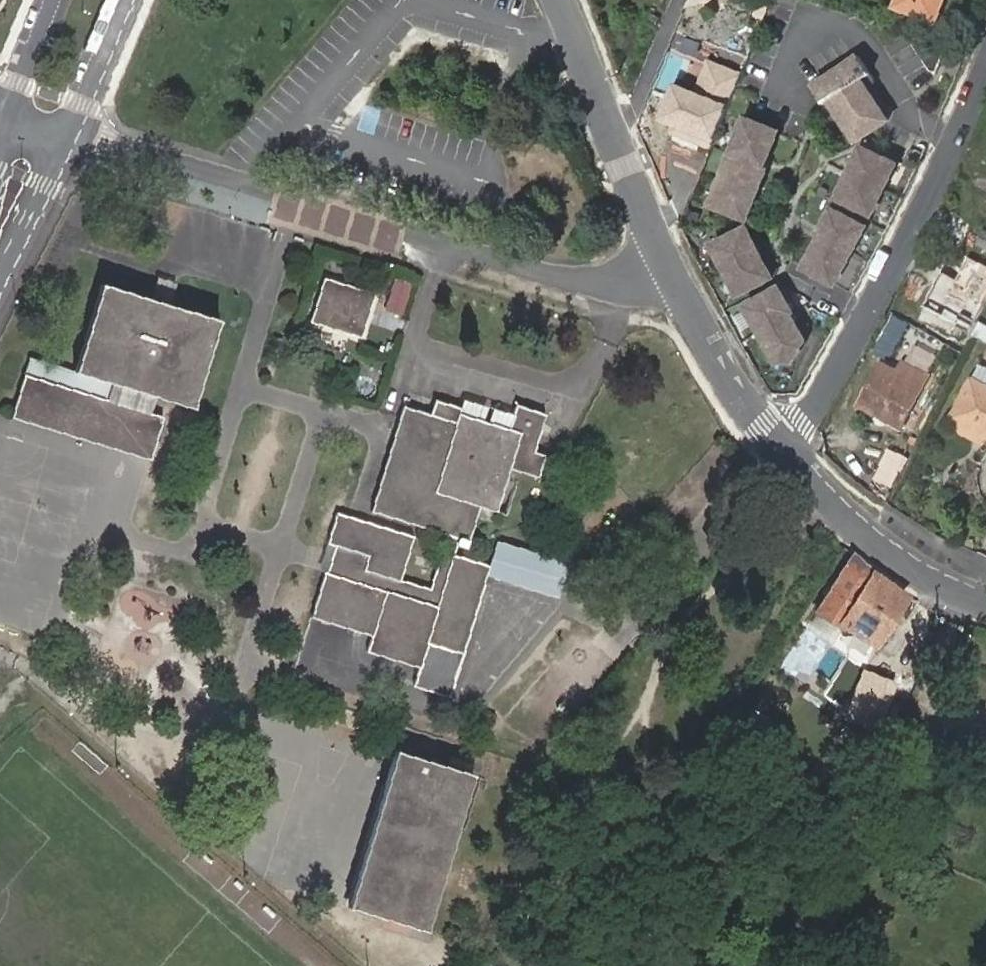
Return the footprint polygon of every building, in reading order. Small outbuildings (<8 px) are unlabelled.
[(893,2),(934,18),(941,0),(894,0),(893,2)] [(830,95),(835,104),(855,137),(887,118),(864,82),(873,77),(858,54),(853,58),(813,83),(823,99),(830,95)] [(964,60),(953,56),(946,74),(956,78),(964,60)] [(657,104),(699,121),(707,101),(665,84),(657,104)] [(779,132),(746,119),(712,205),(744,218),(749,216),(768,167),(765,166),(779,132)] [(837,196),(871,214),(897,165),(868,149),(862,150),(837,196)] [(802,267),(833,283),(864,226),(830,208),(817,233),(820,234),(802,267)] [(714,244),(737,295),(772,278),(750,232),(745,230),(714,244)] [(941,270),(924,303),(956,319),(958,316),(971,322),(974,317),(984,299),(985,294),(985,265),(967,255),(956,277),(941,270)] [(361,338),(374,295),(325,280),(311,323),(361,338)] [(30,359),(25,375),(95,397),(100,381),(110,384),(146,395),(156,399),(191,410),(219,321),(103,286),(73,373),(30,359)] [(779,293),(774,292),(744,307),(773,364),(788,364),(801,343),(788,316),(790,315),(779,293)] [(910,323),(892,315),(875,349),(892,358),(910,323)] [(971,375),(985,383),(985,363),(979,360),(971,375)] [(901,424),(925,376),(900,364),(897,370),(879,361),(860,403),(901,424)] [(95,397),(25,375),(11,419),(149,463),(163,419),(151,415),(141,412),(105,401),(95,397)] [(971,375),(951,415),(985,434),(985,383),(971,375)] [(100,381),(95,397),(105,401),(110,384),(100,381)] [(141,412),(151,415),(156,399),(146,395),(141,412)] [(449,698),(489,568),(453,557),(456,546),(463,548),(466,541),(469,542),(478,507),(496,513),(509,470),(538,479),(545,457),(534,454),(546,417),(516,408),(509,431),(459,415),(461,410),(436,402),(431,416),(405,408),(373,512),(447,536),(430,590),(400,581),(413,539),(337,515),(328,545),(336,547),(327,574),(324,573),(312,618),(372,638),(370,645),(422,662),(420,670),(415,686),(449,698)] [(873,481),(894,490),(917,438),(896,429),(873,481)] [(497,542),(489,568),(449,698),(457,701),(496,580),(554,599),(566,565),(497,542)] [(881,579),(853,557),(817,612),(836,625),(839,622),(875,646),(907,596),(905,596),(904,595),(902,594),(901,593),(900,592),(899,591),(897,591),(896,590),(895,589),(893,588),(892,587),(891,586),(888,584),(886,582),(883,581),(882,580),(881,579)] [(422,662),(370,645),(368,653),(420,670),(422,662)] [(884,720),(898,677),(863,666),(850,708),(884,720)] [(486,724),(468,718),(465,729),(483,734),(486,724)] [(429,802),(392,922),(426,932),(474,777),(396,752),(385,788),(429,802)] [(810,774),(798,769),(792,782),(804,787),(810,774)] [(349,908),(392,922),(429,802),(385,788),(349,908)]
